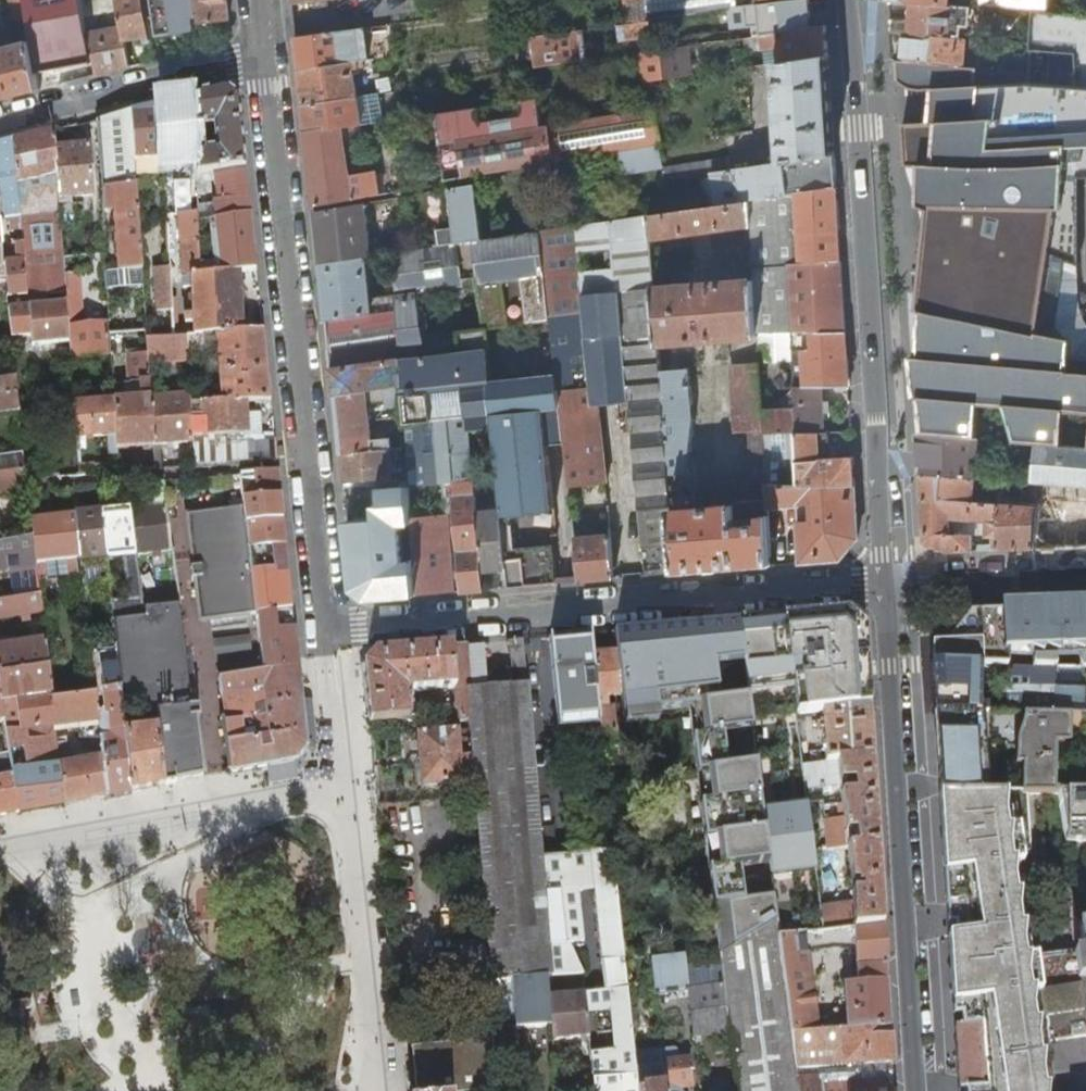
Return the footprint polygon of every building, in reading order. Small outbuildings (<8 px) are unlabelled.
[(15,22),(29,19),(25,0),(11,0),(15,22)] [(96,60),(91,31),(89,23),(85,0),(25,0),(29,19),(33,40),(38,71),(96,60)] [(124,26),(127,40),(153,36),(147,0),(119,0),(122,17),(124,26)] [(193,0),(154,0),(159,35),(197,29),(193,0)] [(230,18),(229,0),(197,0),(201,22),(230,18)] [(627,23),(651,20),(650,19),(648,0),(624,0),(627,23)] [(741,6),(793,0),(648,0),(650,19),(741,6)] [(753,26),(785,21),(786,32),(813,28),(811,0),(793,0),(741,6),(742,12),(748,12),(750,26),(753,26)] [(982,8),(984,7),(1032,11),(1032,10),(1046,11),(1047,0),(982,0),(982,8)] [(980,40),(984,7),(982,8),(948,5),(913,3),(911,34),(980,40)] [(924,434),(967,437),(976,438),(979,399),(1000,400),(1012,442),(1037,444),(1061,445),(1065,446),(1067,403),(1085,404),(1085,348),(1066,346),(1067,331),(1035,326),(1046,251),(1078,261),(1077,175),(1085,174),(1085,14),(1046,11),(1032,10),(1032,11),(1029,49),(1074,53),(1074,84),(1028,82),(974,86),(975,68),(906,62),(893,61),(894,80),(898,80),(899,81),(901,83),(902,84),(904,85),(907,87),(909,88),(921,90),(933,90),(929,122),(903,124),(906,166),(921,166),(919,206),(931,210),(921,309),(926,312),(918,358),(913,358),(915,397),(921,397),(924,434)] [(122,17),(89,23),(91,31),(124,26),(122,17)] [(653,40),(651,20),(627,23),(618,25),(621,44),(653,40)] [(753,26),(755,36),(764,35),(786,32),(785,21),(753,26)] [(124,26),(91,31),(96,60),(98,75),(115,70),(132,66),(127,40),(124,26)] [(764,35),(765,44),(781,41),(783,61),(829,54),(828,37),(827,29),(827,26),(813,28),(786,32),(764,35)] [(352,29),(353,36),(365,35),(364,27),(352,29)] [(357,62),(353,36),(352,29),(297,36),(299,55),(301,70),(354,63),(357,62)] [(556,33),(561,64),(591,59),(587,29),(556,33)] [(561,64),(556,33),(532,37),(536,56),(538,67),(561,64)] [(908,33),(906,62),(975,68),(979,69),(982,40),(980,40),(911,34),(908,33)] [(523,58),(536,56),(532,37),(519,39),(523,58)] [(42,89),(38,71),(33,40),(0,48),(0,99),(42,89)] [(781,41),(765,44),(767,64),(777,62),(783,61),(781,41)] [(692,75),(688,45),(662,49),(666,79),(692,75)] [(644,52),(647,82),(666,79),(662,49),(644,52)] [(769,159),(770,165),(786,163),(801,161),(835,156),(832,105),(829,54),(783,61),(777,62),(784,157),(769,159)] [(359,95),(354,63),(301,70),(303,86),(305,104),(359,95)] [(216,149),(197,150),(197,153),(197,161),(197,174),(219,171),(247,168),(243,137),(239,98),(226,87),(196,94),(196,127),(214,127),(216,149)] [(166,162),(182,161),(181,155),(197,153),(197,150),(196,140),(196,134),(196,127),(196,94),(178,99),(163,103),(166,162)] [(363,123),(359,95),(305,104),(306,119),(308,131),(344,126),(356,124),(363,123)] [(437,113),(441,140),(543,125),(540,98),(437,113)] [(149,106),(133,110),(137,174),(159,171),(166,170),(166,162),(163,103),(149,106)] [(441,140),(448,183),(471,179),(471,176),(586,157),(591,156),(663,145),(657,108),(543,125),(441,140)] [(114,187),(137,186),(137,174),(133,110),(130,111),(113,115),(99,118),(105,189),(114,188),(114,187)] [(356,124),(344,126),(349,152),(361,150),(356,124)] [(349,152),(344,126),(308,131),(309,148),(311,161),(349,155),(349,152)] [(34,228),(20,230),(20,234),(21,239),(26,296),(65,291),(60,213),(60,206),(57,146),(55,129),(36,134),(12,140),(18,208),(32,205),(34,228)] [(4,218),(19,217),(18,208),(12,140),(1,143),(0,143),(0,181),(1,181),(4,218)] [(90,143),(57,146),(60,206),(70,206),(71,200),(94,197),(90,143)] [(349,155),(311,161),(312,175),(314,194),(315,205),(382,194),(379,169),(352,173),(349,155)] [(801,161),(805,194),(837,190),(836,171),(835,156),(801,161)] [(671,179),(713,172),(712,159),(670,165),(671,179)] [(786,163),(790,196),(798,195),(805,194),(801,161),(786,163)] [(714,173),(718,206),(753,201),(786,197),(790,196),(786,163),(770,165),(714,173)] [(223,200),(214,200),(216,219),(252,215),(249,188),(247,168),(219,171),(221,181),(223,200)] [(207,203),(207,201),(206,182),(221,181),(219,171),(197,174),(198,204),(207,203)] [(477,227),(484,226),(481,207),(478,183),(443,189),(449,229),(435,231),(434,222),(387,229),(390,253),(394,252),(479,241),(477,227)] [(114,188),(105,189),(105,192),(106,207),(107,270),(106,270),(108,287),(108,289),(109,322),(109,333),(145,329),(148,329),(146,303),(142,253),(139,208),(137,186),(114,187),(114,188)] [(801,237),(840,232),(837,190),(805,194),(798,195),(801,237)] [(790,267),(842,262),(840,232),(801,237),(798,195),(790,196),(786,197),(790,267)] [(790,267),(786,197),(753,201),(756,269),(757,281),(760,334),(793,333),(847,332),(842,262),(790,267)] [(216,219),(214,200),(207,201),(207,203),(198,204),(198,211),(198,222),(209,220),(216,219)] [(745,269),(756,269),(753,201),(718,206),(651,216),(653,241),(747,227),(748,240),(743,241),(745,269)] [(373,254),(367,202),(316,211),(321,261),(367,255),(373,254)] [(32,205),(18,208),(19,217),(20,230),(34,228),(32,205)] [(193,313),(194,320),(195,334),(203,333),(244,332),(240,271),(224,274),(221,275),(211,275),(200,275),(200,264),(198,222),(198,211),(180,212),(183,286),(192,287),(193,313)] [(216,219),(221,275),(224,274),(240,271),(257,269),(255,246),(252,215),(216,219)] [(597,405),(599,405),(624,402),(633,401),(627,338),(624,293),(656,289),(653,241),(651,216),(591,224),(578,226),(596,389),(597,405)] [(221,275),(216,219),(209,220),(214,263),(200,264),(200,275),(211,275),(221,275)] [(560,393),(596,389),(578,226),(544,231),(543,232),(552,319),(553,324),(558,376),(559,379),(560,393)] [(479,241),(394,252),(396,286),(398,309),(401,337),(553,324),(552,319),(543,232),(479,241)] [(16,262),(4,263),(4,265),(7,297),(16,297),(26,296),(21,239),(15,239),(16,245),(14,245),(16,262)] [(371,298),(367,255),(321,261),(325,293),(328,320),(398,309),(396,286),(388,287),(389,296),(371,298)] [(156,267),(158,310),(173,309),(171,264),(156,267)] [(757,281),(656,289),(660,335),(661,346),(760,337),(760,334),(757,281)] [(627,338),(660,335),(656,289),(624,293),(627,338)] [(68,326),(82,325),(79,290),(65,291),(68,326)] [(30,345),(69,342),(68,326),(65,291),(26,296),(27,306),(17,307),(8,308),(9,321),(28,320),(29,333),(30,345)] [(26,296),(16,297),(17,307),(27,306),(26,296)] [(159,318),(173,317),(173,309),(158,310),(159,318)] [(333,369),(390,361),(402,359),(401,337),(398,309),(328,320),(333,369)] [(185,321),(194,320),(193,313),(185,314),(185,321)] [(28,320),(9,321),(11,335),(29,333),(28,320)] [(109,322),(82,325),(68,326),(69,342),(70,358),(110,354),(109,333),(109,322)] [(185,326),(174,327),(174,335),(185,335),(185,326)] [(217,349),(223,402),(247,401),(271,400),(268,369),(264,331),(244,332),(203,333),(205,351),(217,349)] [(796,388),(818,387),(850,387),(848,361),(847,332),(793,333),(794,362),(796,388)] [(187,352),(205,351),(203,333),(195,334),(195,335),(186,335),(187,352)] [(761,362),(794,362),(793,333),(760,334),(760,337),(761,362)] [(188,358),(187,352),(186,335),(185,335),(174,335),(146,336),(147,352),(147,362),(188,358)] [(660,335),(627,338),(633,401),(633,409),(635,434),(637,461),(650,460),(653,495),(640,496),(647,576),(662,575),(678,574),(663,372),(661,346),(660,335)] [(217,349),(205,351),(205,358),(188,359),(188,358),(147,362),(149,380),(150,396),(190,393),(213,391),(214,402),(223,402),(217,349)] [(205,358),(205,351),(187,352),(188,358),(188,359),(205,358)] [(125,354),(127,385),(142,384),(142,380),(149,380),(147,362),(147,352),(125,354)] [(402,359),(390,361),(393,387),(404,385),(403,363),(402,359)] [(390,361),(333,369),(336,395),(383,388),(387,388),(393,387),(390,361)] [(737,433),(750,432),(765,431),(764,412),(761,364),(733,366),(737,433)] [(691,370),(663,372),(678,574),(695,572),(740,568),(772,566),(768,508),(768,501),(736,502),(735,482),(713,484),(714,507),(697,508),(695,492),(690,486),(687,487),(686,474),(689,474),(691,453),(693,453),(695,421),(691,370)] [(18,413),(20,413),(16,377),(15,377),(0,379),(0,415),(18,413)] [(559,379),(540,380),(548,447),(566,446),(560,393),(559,379)] [(540,380),(405,393),(406,406),(407,417),(407,423),(470,417),(471,430),(494,429),(496,455),(507,569),(509,588),(543,585),(559,584),(555,547),(517,551),(513,516),(556,510),(548,447),(540,380)] [(143,397),(142,384),(127,385),(113,386),(114,399),(143,397)] [(389,408),(396,408),(406,406),(405,393),(404,387),(404,385),(393,387),(387,388),(389,408)] [(820,433),(818,387),(796,388),(795,388),(795,404),(780,404),(779,411),(764,412),(765,431),(765,436),(792,435),(798,434),(802,434),(812,433),(820,433)] [(384,400),(383,388),(336,395),(337,410),(339,425),(371,421),(370,402),(384,400)] [(607,483),(599,405),(597,405),(596,389),(560,393),(566,446),(570,487),(607,483)] [(190,393),(191,403),(201,403),(214,402),(213,391),(190,393)] [(160,445),(192,443),(192,439),(190,420),(189,404),(191,403),(190,393),(150,396),(154,446),(160,445)] [(117,449),(154,446),(150,396),(143,397),(114,399),(114,402),(116,434),(117,449)] [(248,423),(247,401),(223,402),(214,402),(201,403),(202,419),(190,420),(192,439),(257,435),(257,422),(248,423)] [(625,410),(627,410),(633,409),(633,401),(624,402),(625,410)] [(114,402),(74,405),(76,437),(106,435),(116,434),(114,402)] [(202,419),(201,403),(191,403),(189,404),(190,420),(202,419)] [(406,406),(396,408),(397,418),(407,417),(406,406)] [(633,409),(627,410),(629,435),(635,434),(633,409)] [(23,454),(18,413),(0,415),(0,432),(9,431),(10,439),(0,440),(0,457),(23,454)] [(412,503),(449,501),(448,498),(455,498),(477,496),(474,457),(496,455),(494,429),(471,430),(470,417),(407,423),(408,435),(409,447),(411,481),(412,503)] [(373,439),(371,421),(339,425),(340,440),(342,453),(393,449),(409,447),(408,435),(373,439)] [(10,439),(9,431),(0,432),(0,440),(10,439)] [(753,486),(768,485),(765,436),(765,431),(750,432),(753,486)] [(831,460),(829,433),(820,433),(812,433),(802,434),(798,434),(792,435),(765,436),(768,485),(769,488),(856,486),(854,458),(831,460)] [(976,478),(979,439),(976,438),(967,437),(924,434),(918,433),(918,441),(919,460),(920,473),(976,478)] [(117,449),(116,434),(106,435),(107,454),(117,453),(117,449)] [(275,441),(268,442),(257,435),(192,439),(192,443),(194,468),(210,467),(277,463),(277,460),(275,441)] [(1037,444),(1034,483),(1037,483),(1068,487),(1085,488),(1085,447),(1065,446),(1061,445),(1037,444)] [(160,445),(154,446),(155,467),(162,466),(160,445)] [(393,449),(342,453),(345,483),(369,480),(395,477),(393,449)] [(27,494),(27,493),(26,486),(25,479),(24,465),(23,454),(0,457),(0,498),(27,494)] [(483,571),(507,569),(496,455),(474,457),(477,496),(478,509),(483,571)] [(650,460),(637,461),(640,496),(653,495),(650,460)] [(38,464),(24,465),(25,479),(45,478),(44,470),(38,470),(38,464)] [(99,467),(78,468),(78,476),(100,474),(99,467)] [(278,472),(239,475),(240,482),(243,508),(245,525),(284,522),(281,498),(278,472)] [(1035,531),(1037,510),(1037,507),(1034,506),(1037,483),(1034,483),(999,480),(997,503),(974,502),(976,478),(920,473),(922,511),(924,542),(936,553),(973,551),(972,537),(952,537),(950,520),(987,524),(986,538),(998,537),(997,550),(1015,550),(1044,549),(1044,531),(1035,531)] [(376,500),(377,507),(413,506),(412,503),(411,481),(392,483),(392,488),(383,488),(383,499),(376,500)] [(152,507),(131,509),(136,554),(137,554),(172,550),(166,506),(165,498),(163,482),(149,483),(151,496),(150,496),(152,507)] [(1037,507),(1037,510),(1066,512),(1068,487),(1037,483),(1034,506),(1037,507)] [(799,506),(802,563),(841,560),(841,559),(859,539),(858,520),(856,486),(769,488),(767,488),(768,501),(768,508),(799,506)] [(455,498),(463,592),(485,590),(483,571),(478,509),(477,496),(455,498)] [(456,592),(449,501),(412,503),(413,506),(414,523),(416,562),(419,596),(444,593),(456,592)] [(378,518),(349,521),(353,558),(356,588),(369,600),(419,596),(416,562),(405,563),(402,524),(414,523),(413,506),(377,507),(378,518)] [(202,622),(257,614),(245,525),(243,508),(188,515),(195,568),(192,568),(194,580),(196,579),(202,622)] [(131,509),(101,512),(107,559),(110,589),(120,587),(116,557),(136,554),(131,509)] [(101,512),(74,515),(81,562),(107,559),(101,512)] [(71,515),(30,521),(32,539),(37,582),(48,581),(46,562),(66,560),(68,577),(77,576),(71,515)] [(284,522),(245,525),(257,614),(293,610),(289,575),(275,577),(272,547),(286,546),(286,543),(284,522)] [(612,537),(576,540),(580,582),(607,580),(615,579),(612,537)] [(9,573),(13,599),(39,595),(37,582),(32,539),(0,545),(0,574),(9,573)] [(110,589),(107,559),(81,562),(84,592),(110,589)] [(48,581),(68,577),(66,560),(46,562),(48,581)] [(13,599),(9,573),(0,574),(0,602),(13,599)] [(178,589),(142,594),(144,608),(180,604),(178,589)] [(41,614),(39,595),(13,599),(0,602),(0,620),(41,614)] [(958,631),(933,666),(981,668),(1001,668),(1083,671),(1085,671),(1085,601),(1035,603),(983,605),(983,614),(969,615),(958,631)] [(198,720),(197,709),(190,709),(177,607),(144,610),(145,617),(156,711),(158,726),(165,785),(171,784),(192,780),(201,778),(194,721),(198,720)] [(265,672),(299,667),(296,643),(293,610),(257,614),(265,672)] [(744,665),(747,687),(801,680),(805,715),(822,713),(870,708),(868,676),(865,623),(853,612),(792,618),(738,622),(744,665)] [(145,617),(114,620),(117,652),(119,665),(124,716),(156,711),(145,617)] [(678,627),(688,711),(719,954),(776,920),(773,898),(744,902),(740,870),(769,866),(763,812),(757,766),(728,770),(724,738),(753,734),(749,708),(748,700),(719,704),(715,669),(744,665),(738,622),(715,624),(678,627)] [(621,697),(624,716),(688,711),(678,627),(649,630),(615,633),(617,655),(621,697)] [(248,633),(210,640),(213,653),(250,647),(248,633)] [(559,730),(600,726),(592,649),(591,635),(568,637),(550,639),(559,730)] [(48,668),(45,640),(0,648),(0,677),(48,668)] [(510,642),(515,687),(529,686),(525,641),(510,642)] [(470,690),(467,646),(466,646),(452,647),(455,689),(457,716),(457,723),(470,722),(472,721),(470,690)] [(409,693),(455,689),(452,647),(425,650),(375,654),(365,667),(371,721),(371,722),(403,720),(411,719),(409,693)] [(598,649),(592,649),(600,726),(605,774),(619,773),(617,734),(609,708),(608,699),(621,697),(617,655),(599,657),(598,649)] [(102,667),(119,665),(117,652),(101,654),(102,667)] [(108,712),(97,713),(98,721),(101,738),(100,738),(108,797),(119,795),(133,792),(125,722),(124,716),(119,665),(102,667),(108,712)] [(980,706),(981,674),(981,668),(933,666),(935,691),(936,713),(983,714),(988,714),(989,706),(980,706)] [(221,678),(223,694),(300,684),(299,667),(265,672),(221,678)] [(98,721),(97,713),(94,694),(76,697),(52,701),(50,686),(48,668),(0,677),(0,687),(5,723),(10,754),(13,775),(14,775),(16,791),(19,813),(81,802),(108,797),(100,738),(90,740),(93,761),(60,767),(54,727),(98,721)] [(1000,674),(999,714),(1085,715),(1083,674),(1083,671),(1001,668),(1000,674)] [(801,680),(747,687),(748,700),(749,708),(794,702),(796,716),(805,715),(801,680)] [(74,682),(50,686),(52,701),(76,697),(74,682)] [(223,694),(229,742),(228,742),(232,774),(299,762),(309,749),(300,684),(223,694)] [(529,686),(515,687),(470,690),(472,721),(470,722),(470,731),(473,772),(536,768),(537,768),(530,696),(529,686)] [(823,732),(825,765),(873,759),(872,737),(870,708),(822,713),(823,722),(817,723),(818,732),(823,732)] [(132,730),(158,726),(156,711),(124,716),(125,722),(130,721),(132,730)] [(940,780),(986,778),(983,714),(936,713),(938,749),(940,780)] [(993,770),(993,749),(1022,750),(1022,794),(1046,795),(1085,795),(1085,760),(1085,715),(999,714),(988,714),(983,714),(986,778),(988,776),(992,773),(993,770)] [(438,725),(457,723),(457,716),(438,717),(438,725)] [(130,721),(125,722),(133,792),(146,790),(166,786),(165,785),(158,726),(132,730),(130,721)] [(462,783),(474,783),(473,772),(470,731),(418,735),(422,787),(463,785),(462,783)] [(13,775),(10,754),(0,755),(0,778),(13,775)] [(855,794),(841,795),(844,820),(824,822),(827,851),(847,849),(853,905),(821,909),(823,931),(883,925),(873,759),(825,765),(803,767),(805,790),(839,787),(839,783),(854,782),(855,794)] [(487,954),(551,949),(544,860),(536,768),(473,772),(474,783),(486,932),(487,954)] [(16,791),(14,775),(13,775),(0,778),(0,794),(16,791)] [(986,778),(940,780),(941,794),(986,794),(986,778)] [(19,813),(16,791),(0,794),(0,817),(19,813)] [(942,839),(949,839),(950,853),(943,853),(944,863),(953,863),(953,865),(974,864),(973,844),(1007,845),(1013,837),(1013,794),(986,794),(941,794),(939,794),(941,822),(942,839)] [(1029,857),(1020,794),(1013,794),(1013,837),(1007,845),(973,844),(974,864),(953,865),(954,871),(944,871),(946,903),(1014,899),(1009,867),(1015,866),(1024,865),(1023,858),(1029,857)] [(1046,795),(1058,842),(1085,842),(1085,795),(1046,795)] [(816,870),(807,806),(763,812),(769,866),(771,877),(816,870)] [(573,946),(585,945),(580,893),(596,891),(606,993),(586,995),(588,1016),(615,1013),(619,1053),(592,1056),(595,1090),(638,1090),(629,1001),(614,852),(544,860),(551,949),(554,976),(561,975),(572,974),(584,973),(573,946)] [(944,871),(954,871),(953,865),(953,863),(944,863),(944,871)] [(1009,867),(1014,899),(1020,898),(1015,866),(1009,867)] [(949,936),(1018,929),(1014,899),(946,903),(949,936)] [(719,954),(720,962),(723,986),(729,1034),(736,1090),(799,1090),(797,1079),(796,1069),(791,1033),(778,937),(776,920),(719,954)] [(823,931),(819,932),(803,933),(804,934),(778,937),(791,1033),(819,1031),(809,951),(832,947),(854,948),(857,983),(844,984),(847,1030),(890,1028),(887,982),(883,925),(823,931)] [(1081,960),(1079,951),(1039,961),(1031,928),(1018,929),(949,936),(951,968),(957,968),(958,985),(952,985),(953,1000),(962,999),(964,1025),(954,1025),(957,1064),(958,1090),(965,1090),(977,1090),(1085,1090),(1085,992),(1081,960)] [(432,984),(433,995),(476,991),(473,932),(473,931),(459,932),(462,981),(432,984)] [(486,932),(473,932),(476,991),(477,1003),(490,1002),(489,981),(487,954),(486,932)] [(554,976),(551,949),(487,954),(489,981),(513,979),(547,976),(554,976)] [(677,995),(690,993),(687,967),(686,957),(653,960),(652,960),(656,997),(669,996),(669,1000),(677,999),(677,995)] [(690,993),(723,986),(720,962),(687,967),(690,993)] [(552,1042),(591,1039),(588,1016),(586,995),(584,973),(572,974),(574,996),(563,997),(561,975),(554,976),(547,976),(551,1021),(552,1042)] [(574,996),(572,974),(561,975),(563,997),(574,996)] [(516,1024),(551,1021),(547,976),(513,979),(516,1022),(516,1024)] [(489,981),(490,1002),(491,1019),(493,1019),(494,1023),(516,1022),(513,979),(489,981)] [(695,1039),(729,1034),(723,986),(690,993),(695,1039)] [(436,1005),(477,1003),(476,991),(433,995),(436,1005)] [(400,998),(402,1018),(434,1015),(432,995),(400,998)] [(962,999),(953,1000),(954,1025),(964,1025),(962,999)] [(629,1001),(638,1090),(667,1090),(666,1087),(656,1088),(651,1000),(629,1001)] [(497,1062),(519,1060),(516,1024),(516,1022),(494,1023),(497,1062)] [(864,1064),(864,1066),(892,1065),(890,1028),(847,1030),(819,1031),(791,1033),(796,1069),(864,1064)] [(416,1090),(497,1090),(491,1041),(412,1049),(416,1090)] [(561,1049),(553,1050),(553,1057),(561,1057),(561,1049)] [(676,1052),(662,1053),(666,1087),(694,1084),(691,1061),(677,1063),(676,1052)] [(864,1064),(796,1069),(797,1079),(820,1077),(821,1086),(865,1083),(864,1066),(864,1064)] [(864,1066),(865,1083),(894,1082),(892,1065),(864,1066)] [(797,1079),(799,1090),(894,1090),(894,1082),(865,1083),(821,1086),(820,1077),(797,1079)]
